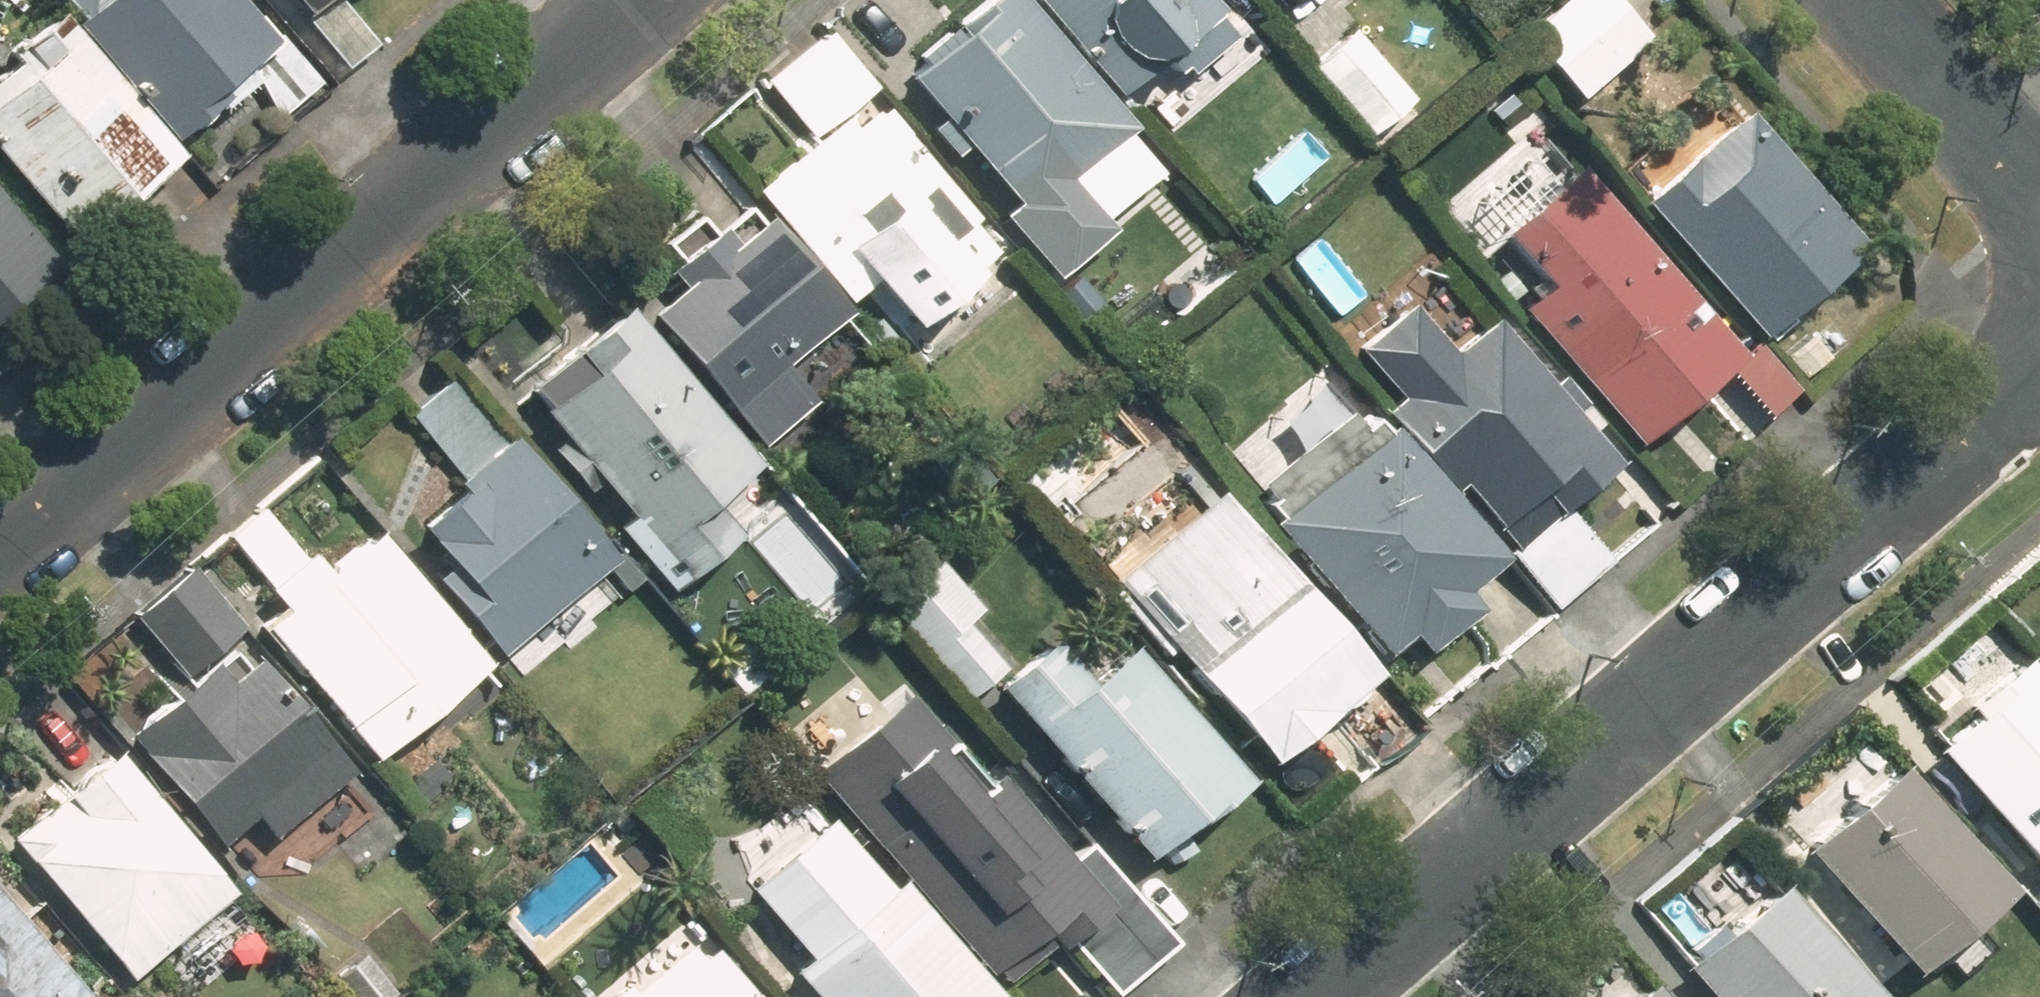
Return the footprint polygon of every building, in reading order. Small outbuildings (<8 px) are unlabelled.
[(59,26),(169,151),(250,80),(241,70),(275,41),(239,0),(53,0),(69,18),(59,26)] [(325,0),(278,0),(339,72),(367,50),(325,0)] [(1002,0),(974,0),(889,74),(892,77),(1003,205),(992,215),(1049,281),(1106,231),(1061,179),(1116,131),(1002,0)] [(1196,0),(1026,0),(1127,114),(1174,72),(1180,79),(1228,36),(1196,0)] [(1562,84),(1600,48),(1613,61),(1639,37),(1604,0),(1557,0),(1518,37),(1562,84)] [(1379,6),(1347,35),(1343,31),(1302,67),(1366,139),(1407,104),(1439,75),(1379,6)] [(43,18),(9,47),(0,37),(0,172),(63,244),(164,156),(43,18)] [(743,196),(839,306),(860,288),(897,331),(985,255),(854,103),(870,89),(822,34),(762,85),(809,139),(743,196)] [(1844,246),(1727,113),(1626,202),(1743,335),(1844,246)] [(1731,356),(1562,167),(1481,239),(1528,291),(1505,312),(1627,449),(1710,374),(1754,423),(1793,389),(1749,340),(1731,356)] [(45,266),(0,216),(0,307),(45,266)] [(751,447),(809,395),(809,339),(835,316),(750,220),(717,249),(700,230),(657,268),(677,290),(640,323),(751,447)] [(1599,465),(1477,321),(1439,353),(1398,305),(1344,351),(1387,401),(1368,417),(1436,496),(1443,491),(1546,613),(1606,562),(1555,502),(1599,465)] [(742,466),(605,307),(516,383),(536,406),(527,414),(551,442),(542,449),(580,494),(589,486),(617,518),(606,528),(664,596),(731,539),(699,502),(742,466)] [(598,559),(442,387),(403,422),(461,486),(409,533),(441,568),(423,584),(489,657),(598,559)] [(1446,594),(1484,561),(1342,401),(1251,481),(1277,511),(1256,529),(1371,660),(1395,638),(1415,660),(1465,616),(1446,594)] [(1357,674),(1199,494),(1149,538),(1085,465),(1032,513),(1254,765),(1357,674)] [(478,667),(358,535),(315,574),(297,554),(256,592),(271,608),(245,631),(369,767),(478,667)] [(868,596),(960,702),(996,671),(957,626),(972,614),(918,552),(868,596)] [(342,777),(221,644),(242,625),(185,562),(125,616),(181,679),(117,737),(212,843),(241,817),(266,845),(342,777)] [(992,693),(1133,860),(1226,781),(1116,651),(1071,689),(1040,652),(992,693)] [(2014,661),(1981,688),(1971,675),(1946,695),(1955,706),(1930,726),(1940,738),(1931,745),(1966,787),(1941,807),(1961,830),(1981,814),(2028,870),(2039,866),(2039,694),(2014,661)] [(1081,848),(1061,866),(984,781),(976,789),(886,692),(797,775),(989,984),(1047,931),(1108,996),(1110,996),(1168,943),(1081,848)] [(93,753),(0,839),(0,847),(124,981),(162,946),(203,991),(253,945),(213,902),(223,893),(93,753)] [(1791,846),(1893,970),(1919,948),(1929,959),(1971,925),(1958,909),(1986,885),(1888,766),(1791,846)] [(452,776),(412,810),(490,900),(530,866),(452,776)] [(796,996),(980,996),(886,887),(876,896),(817,828),(740,894),(795,958),(776,974),(796,996)] [(1762,880),(1655,974),(1675,996),(1864,996),(1762,880)] [(0,912),(0,996),(71,996),(0,912)] [(675,918),(583,996),(743,996),(675,918)] [(324,981),(338,996),(386,996),(393,991),(358,951),(324,981)] [(1641,988),(1630,996),(1648,996),(1641,988)]
